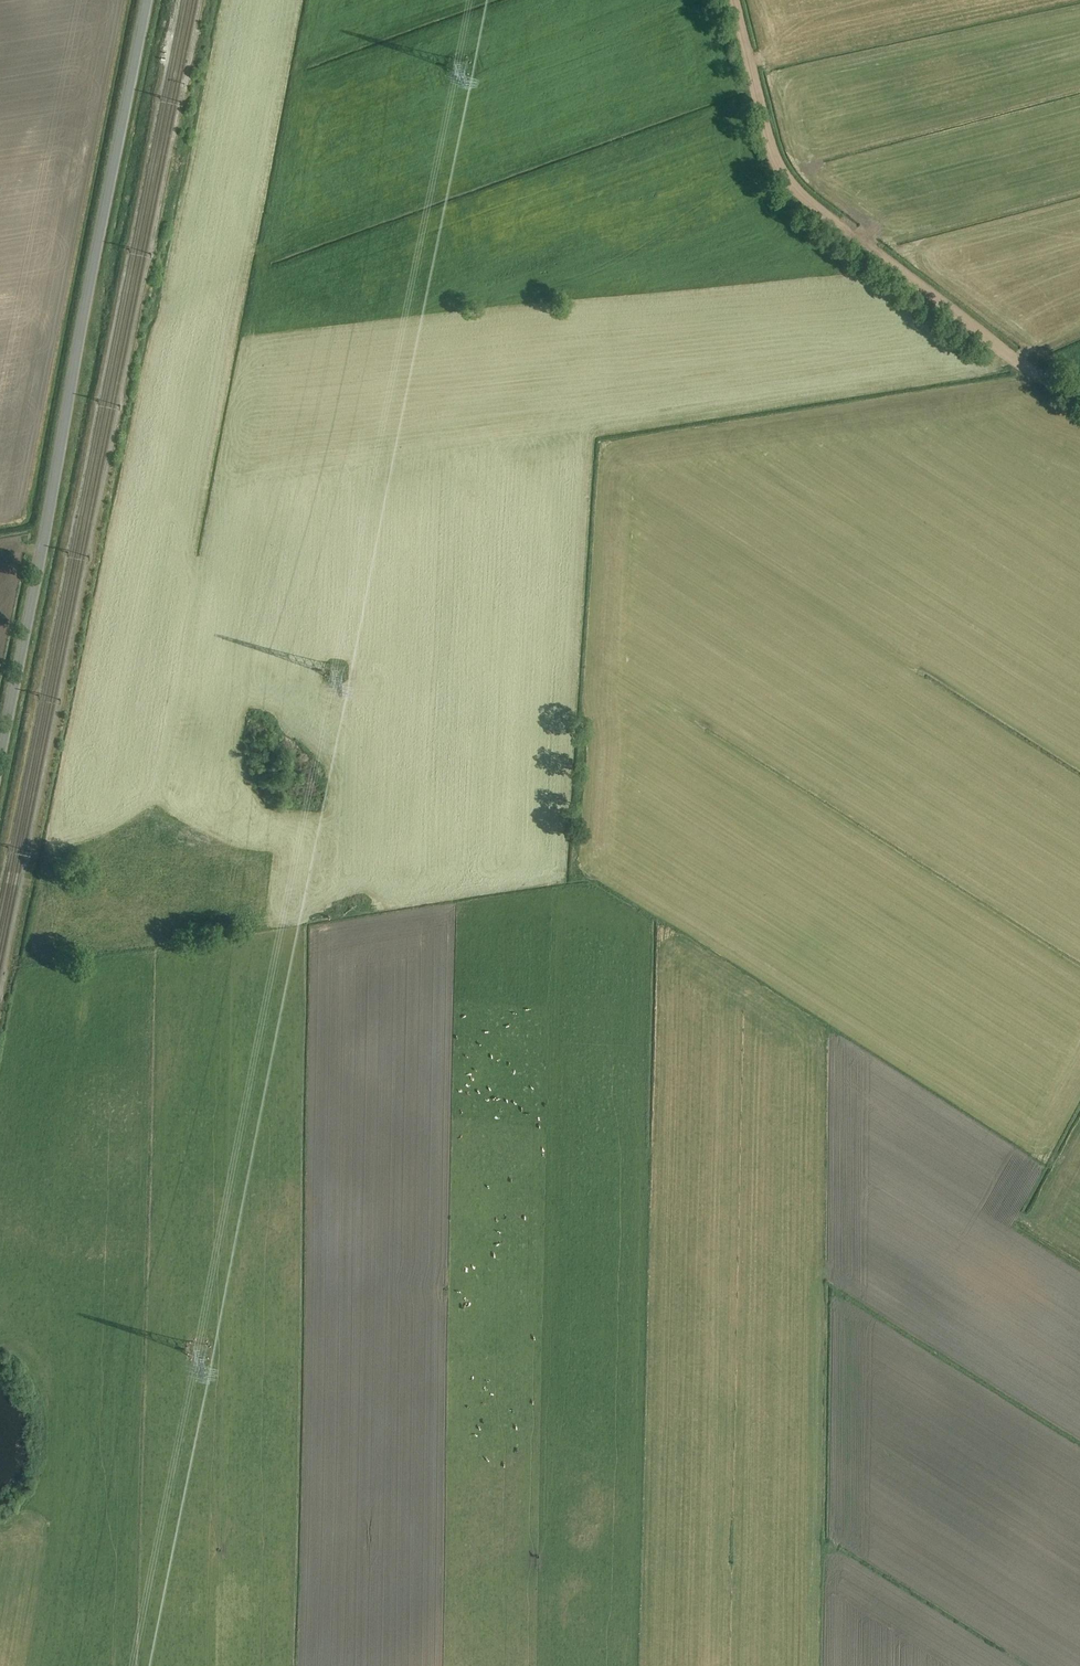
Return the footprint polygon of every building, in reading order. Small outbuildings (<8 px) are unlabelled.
[(104,898),(105,918),(118,916),(117,897),(104,898)] [(96,937),(97,945),(110,944),(109,935),(96,937)]
